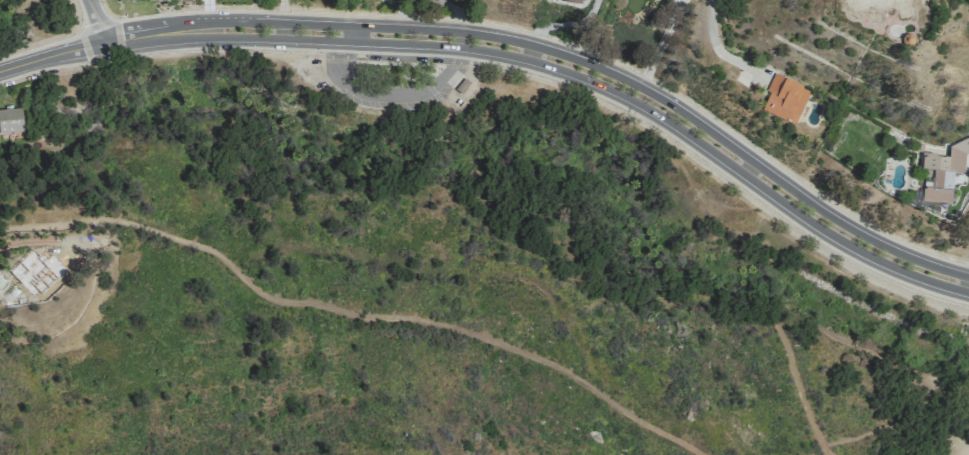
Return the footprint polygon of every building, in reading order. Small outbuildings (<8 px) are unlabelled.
[(916,0),(840,0),(838,4),(841,13),(859,21),(862,13),(866,12),(869,21),(872,20),(880,23),(883,15),(892,13),(900,15),(918,11),(916,0)] [(762,110),(795,124),(811,89),(774,73),(766,91),(769,92),(762,110)] [(21,108),(0,110),(0,133),(23,131),(21,108)] [(951,203),(953,171),(964,172),(965,152),(968,153),(968,138),(949,145),(948,157),(935,156),(934,153),(923,153),(922,169),(932,170),(932,186),(923,188),(922,201),(951,203)] [(53,253),(45,261),(36,251),(15,270),(41,298),(60,280),(62,282),(72,273),(53,253)]
